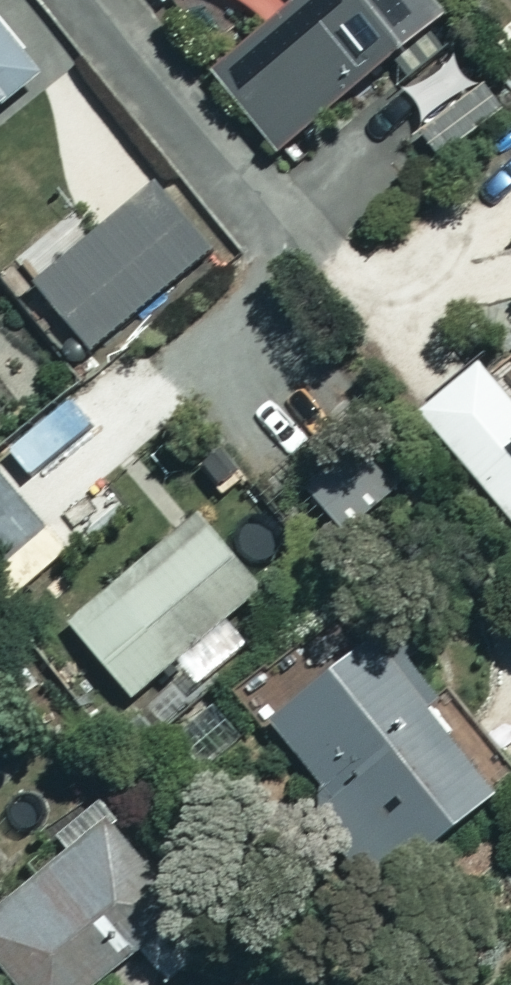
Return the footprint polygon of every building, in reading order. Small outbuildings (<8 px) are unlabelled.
[(448,0),(305,0),(313,9),(226,80),(291,160),(464,20),(448,0)] [(0,12),(0,131),(25,111),(21,107),(55,80),(0,12)] [(501,42),(510,54),(510,34),(501,42)] [(222,254),(167,188),(45,286),(101,353),(222,254)] [(495,371),(436,421),(510,510),(510,390),(495,371)] [(316,491),(353,533),(413,480),(376,438),(316,491)] [(2,469),(0,471),(0,581),(57,534),(2,469)] [(268,594),(208,519),(77,624),(144,707),(215,650),(208,642),(268,594)] [(510,808),(383,639),(277,718),(403,888),(510,808)] [(26,984),(127,984),(203,920),(116,818),(79,849),(89,860),(0,936),(0,954),(26,984)]
